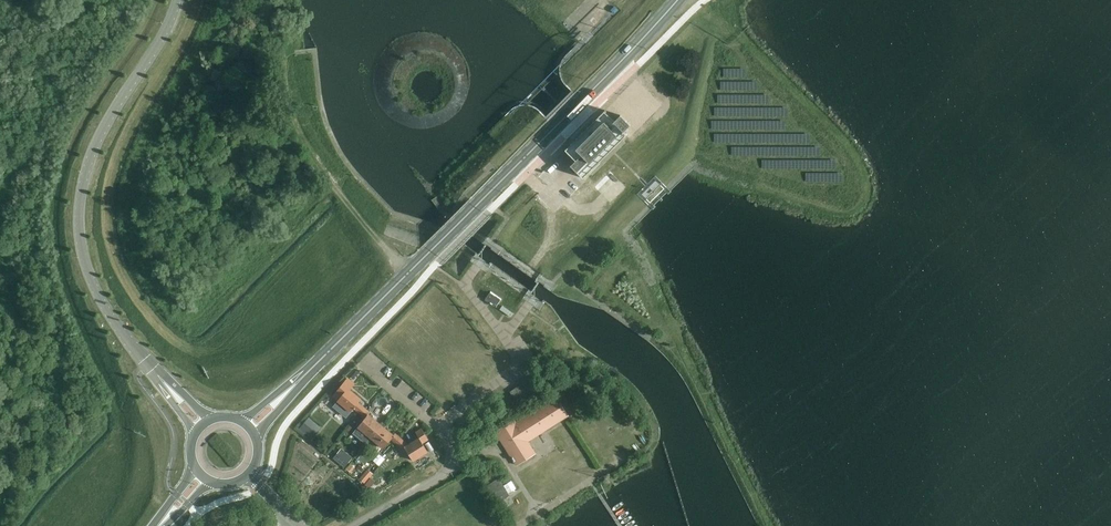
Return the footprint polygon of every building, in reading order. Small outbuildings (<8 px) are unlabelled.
[(576,171),(583,178),(587,174),(623,138),(627,134),(624,131),(630,125),(620,115),(614,121),(604,111),(598,117),(571,144),(565,150),(576,160),(570,166),(571,166),(570,167),(575,172),(576,171)] [(661,185),(643,201),(649,207),(666,191),(661,185)] [(486,298),(496,306),(501,299),(491,291),(486,298)] [(499,355),(487,363),(497,379),(509,372),(499,355)] [(531,376),(526,380),(533,391),(539,387),(531,376)] [(359,412),(363,407),(358,402),(361,399),(350,389),(354,384),(347,378),(333,395),(338,400),(338,401),(339,401),(334,406),(340,411),(345,406),(351,412),(354,408),(359,412)] [(520,384),(528,395),(533,391),(526,380),(520,384)] [(520,384),(515,388),(523,399),(528,395),(520,384)] [(515,388),(510,392),(517,403),(523,399),(515,388)] [(579,411),(564,389),(559,392),(574,414),(579,411)] [(528,441),(533,438),(531,434),(541,427),(544,431),(544,430),(559,421),(565,417),(568,416),(567,414),(560,404),(559,403),(552,407),(551,406),(549,402),(529,414),(516,423),(515,421),(514,420),(496,432),(500,439),(501,440),(507,449),(511,456),(512,457),(512,458),(513,460),(514,461),(516,463),(517,465),(521,462),(535,453),(534,452),(528,441)] [(365,444),(371,437),(381,425),(369,414),(370,412),(365,408),(360,414),(365,418),(353,433),(365,444)] [(319,425),(309,417),(300,428),(310,436),(319,425)] [(394,435),(381,425),(371,437),(384,448),(391,439),(396,443),(400,438),(395,433),(394,435)] [(402,439),(398,445),(402,448),(402,449),(405,447),(413,461),(428,452),(423,443),(428,440),(421,428),(415,432),(419,438),(409,445),(402,439)] [(344,459),(337,453),(334,457),(345,465),(351,457),(348,454),(344,459)] [(431,454),(415,462),(419,468),(434,460),(431,454)] [(369,477),(364,473),(360,478),(365,482),(369,477)] [(509,495),(498,478),(486,485),(498,503),(509,495)]
